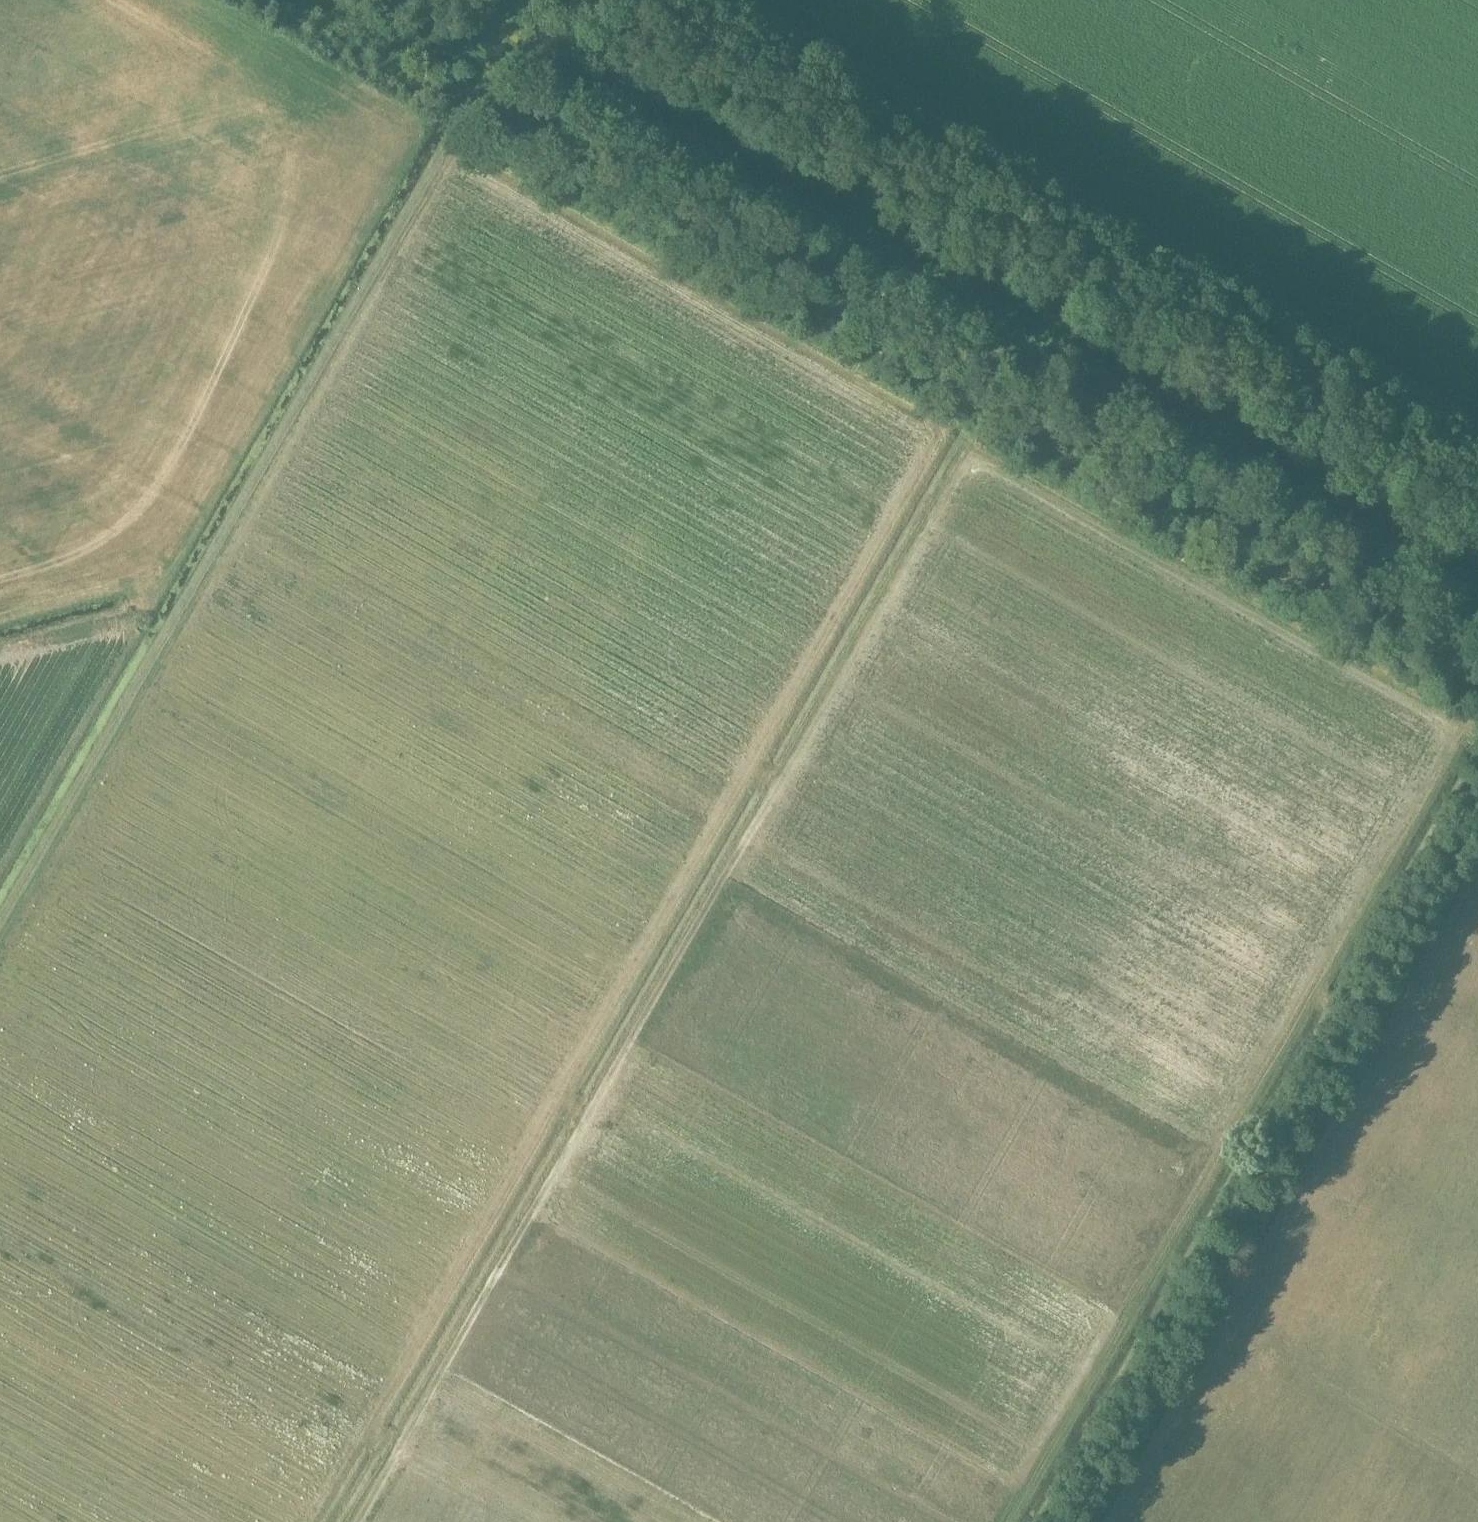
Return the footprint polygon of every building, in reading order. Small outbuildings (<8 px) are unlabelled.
[(201,164),(185,169),(188,180),(204,176),(201,164)]
